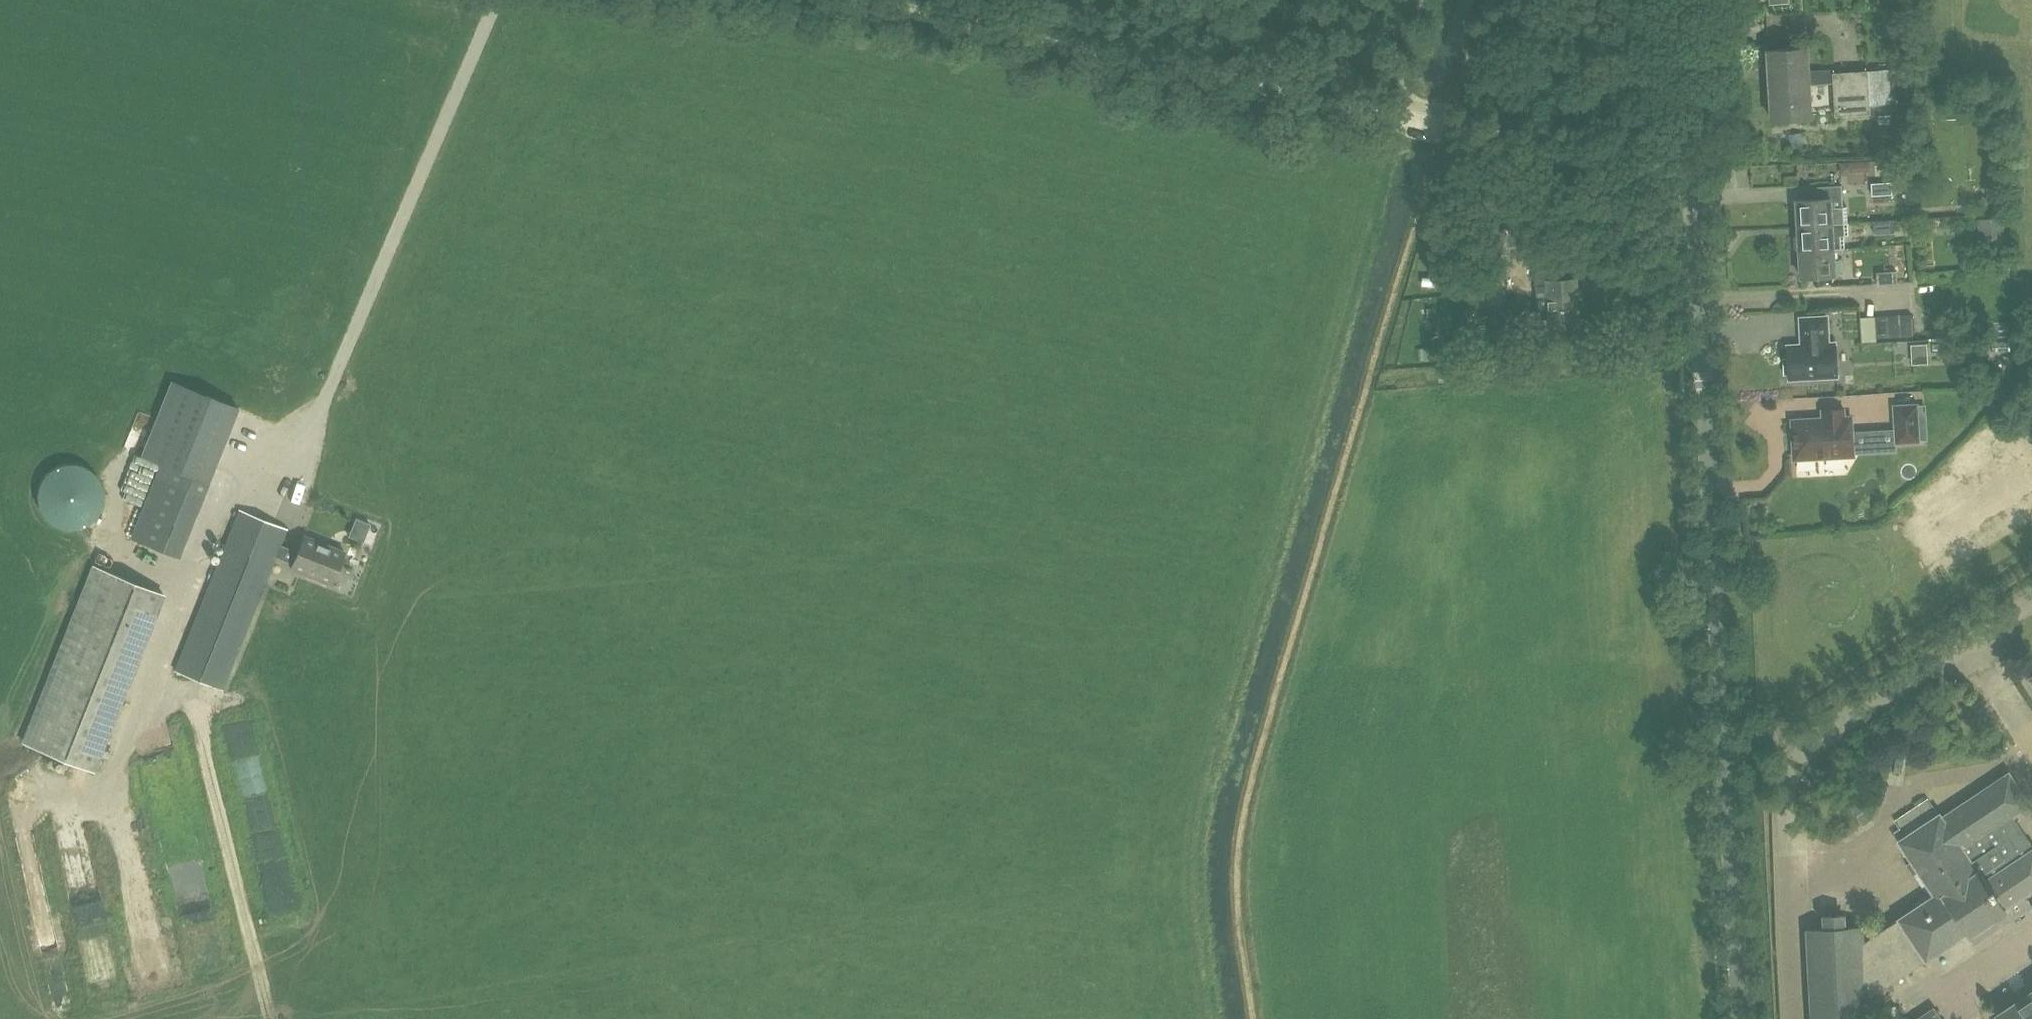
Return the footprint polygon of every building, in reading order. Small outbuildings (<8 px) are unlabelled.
[(1813,118),(1808,49),(1769,51),(1773,121),(1813,118)] [(1834,74),(1837,117),(1872,115),(1869,71),(1834,74)] [(1943,105),(1945,119),(1958,118),(1957,104),(1943,105)] [(1892,182),(1871,183),(1872,196),(1892,195),(1892,182)] [(1844,209),(1843,199),(1797,202),(1799,228),(1849,225),(1848,209),(1844,209)] [(1993,219),(1995,248),(2007,247),(2005,218),(1993,219)] [(1894,220),(1873,221),(1874,233),(1894,232),(1894,220)] [(1506,222),(1476,224),(1480,283),(1510,282),(1506,222)] [(1799,228),(1800,253),(1845,250),(1844,238),(1849,237),(1849,225),(1799,228)] [(1836,277),(1835,252),(1845,251),(1845,250),(1800,253),(1802,279),(1836,277)] [(1550,329),(1580,327),(1578,281),(1565,282),(1564,269),(1536,271),(1536,286),(1548,285),(1550,329)] [(1897,271),(1877,272),(1877,285),(1898,283),(1897,271)] [(1888,316),(1888,337),(1913,335),(1912,315),(1888,316)] [(1784,374),(1789,374),(1790,378),(1837,376),(1835,343),(1828,343),(1827,316),(1800,318),(1801,337),(1804,336),(1804,344),(1788,345),(1788,358),(1783,358),(1784,374)] [(1888,337),(1888,316),(1861,317),(1862,342),(1876,341),(1876,337),(1888,337)] [(1934,366),(1935,346),(1919,346),(1918,366),(1934,366)] [(160,462),(206,479),(233,404),(163,376),(133,452),(160,462)] [(1918,407),(1896,408),(1898,444),(1919,443),(1918,407)] [(1793,422),(1795,461),(1856,458),(1854,419),(1846,419),(1846,411),(1829,412),(1830,420),(1793,422)] [(160,462),(131,537),(177,554),(206,479),(160,462)] [(45,474),(42,479),(39,485),(38,491),(37,497),(38,503),(40,509),(42,514),(46,519),(51,523),(56,526),(62,528),(68,529),(74,529),(80,528),(86,526),(91,522),(95,518),(99,513),(101,508),(103,502),(103,496),(103,490),(101,484),(98,478),(94,473),(90,469),(85,466),(79,464),(73,463),(67,463),(61,464),(55,467),(50,470),(45,474)] [(296,549),(278,542),(285,526),(237,507),(173,666),(221,685),(273,554),(291,561),(289,565),(330,582),(343,551),(303,533),(296,549)] [(92,564),(21,742),(95,772),(165,593),(92,564)] [(1902,830),(1896,834),(1900,841),(1898,842),(1932,897),(1897,920),(1898,921),(1866,943),(1865,925),(1848,926),(1848,915),(1823,915),(1823,927),(1808,927),(1813,1018),(1869,1018),(1869,1001),(1925,962),(1926,963),(1967,937),(1970,939),(1972,938),(1977,946),(2031,909),(2031,905),(2027,897),(2031,894),(2031,845),(2016,819),(2031,810),(2031,805),(2011,772),(1944,815),(1942,813),(1939,815),(1929,800),(1896,821),(1902,830)] [(1894,894),(1903,911),(1918,903),(1908,886),(1894,894)] [(1994,1015),(1996,1018),(2031,1018),(2031,990),(1994,1015)] [(1918,1018),(1942,1018),(1935,1009),(1918,1018)]
